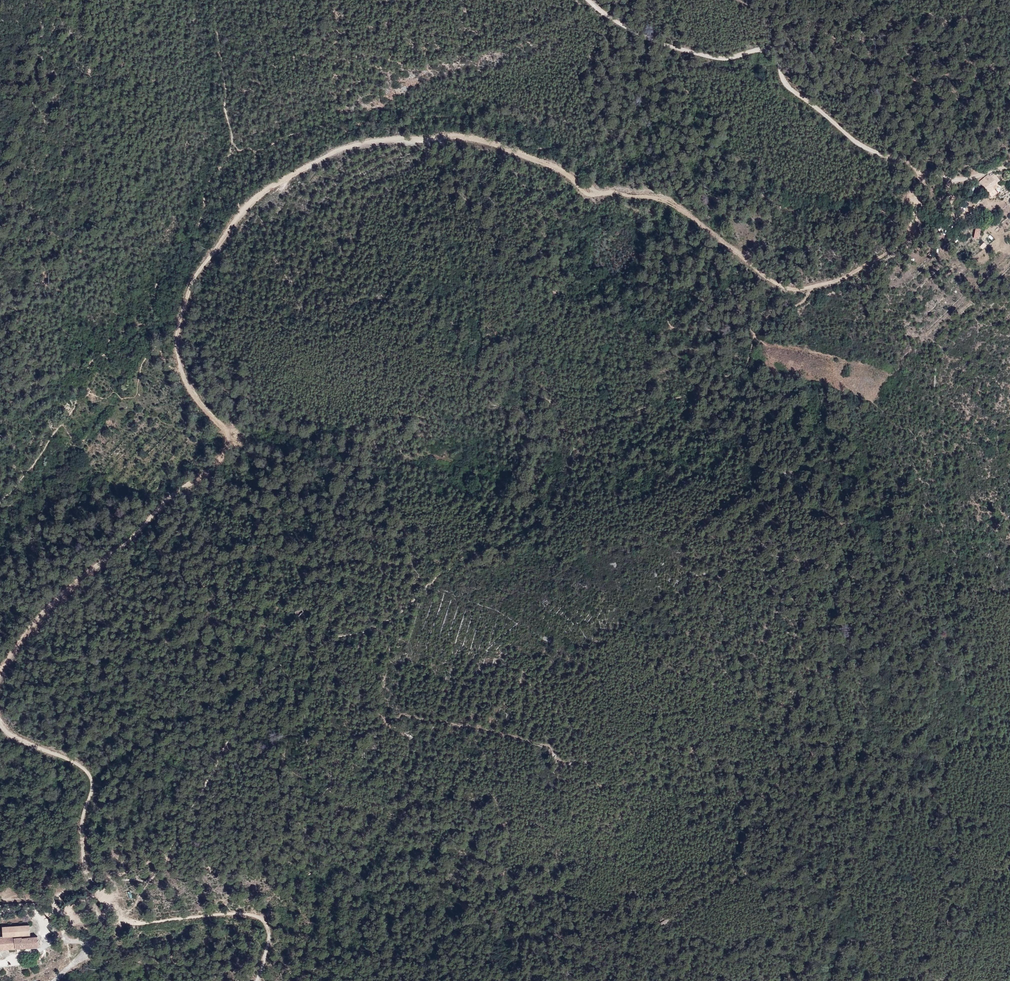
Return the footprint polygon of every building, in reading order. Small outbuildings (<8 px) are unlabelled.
[(988,175),(980,182),(988,192),(1001,182),(994,173),(989,176),(988,175)] [(74,378),(79,374),(73,367),(68,372),(74,378)] [(66,407),(69,401),(63,398),(60,404),(66,407)] [(29,925),(2,926),(3,936),(30,935),(29,925)] [(13,937),(0,938),(0,951),(1,951),(1,950),(15,949),(13,939),(13,937)] [(40,948),(38,937),(23,939),(23,937),(13,939),(15,949),(40,948)]
